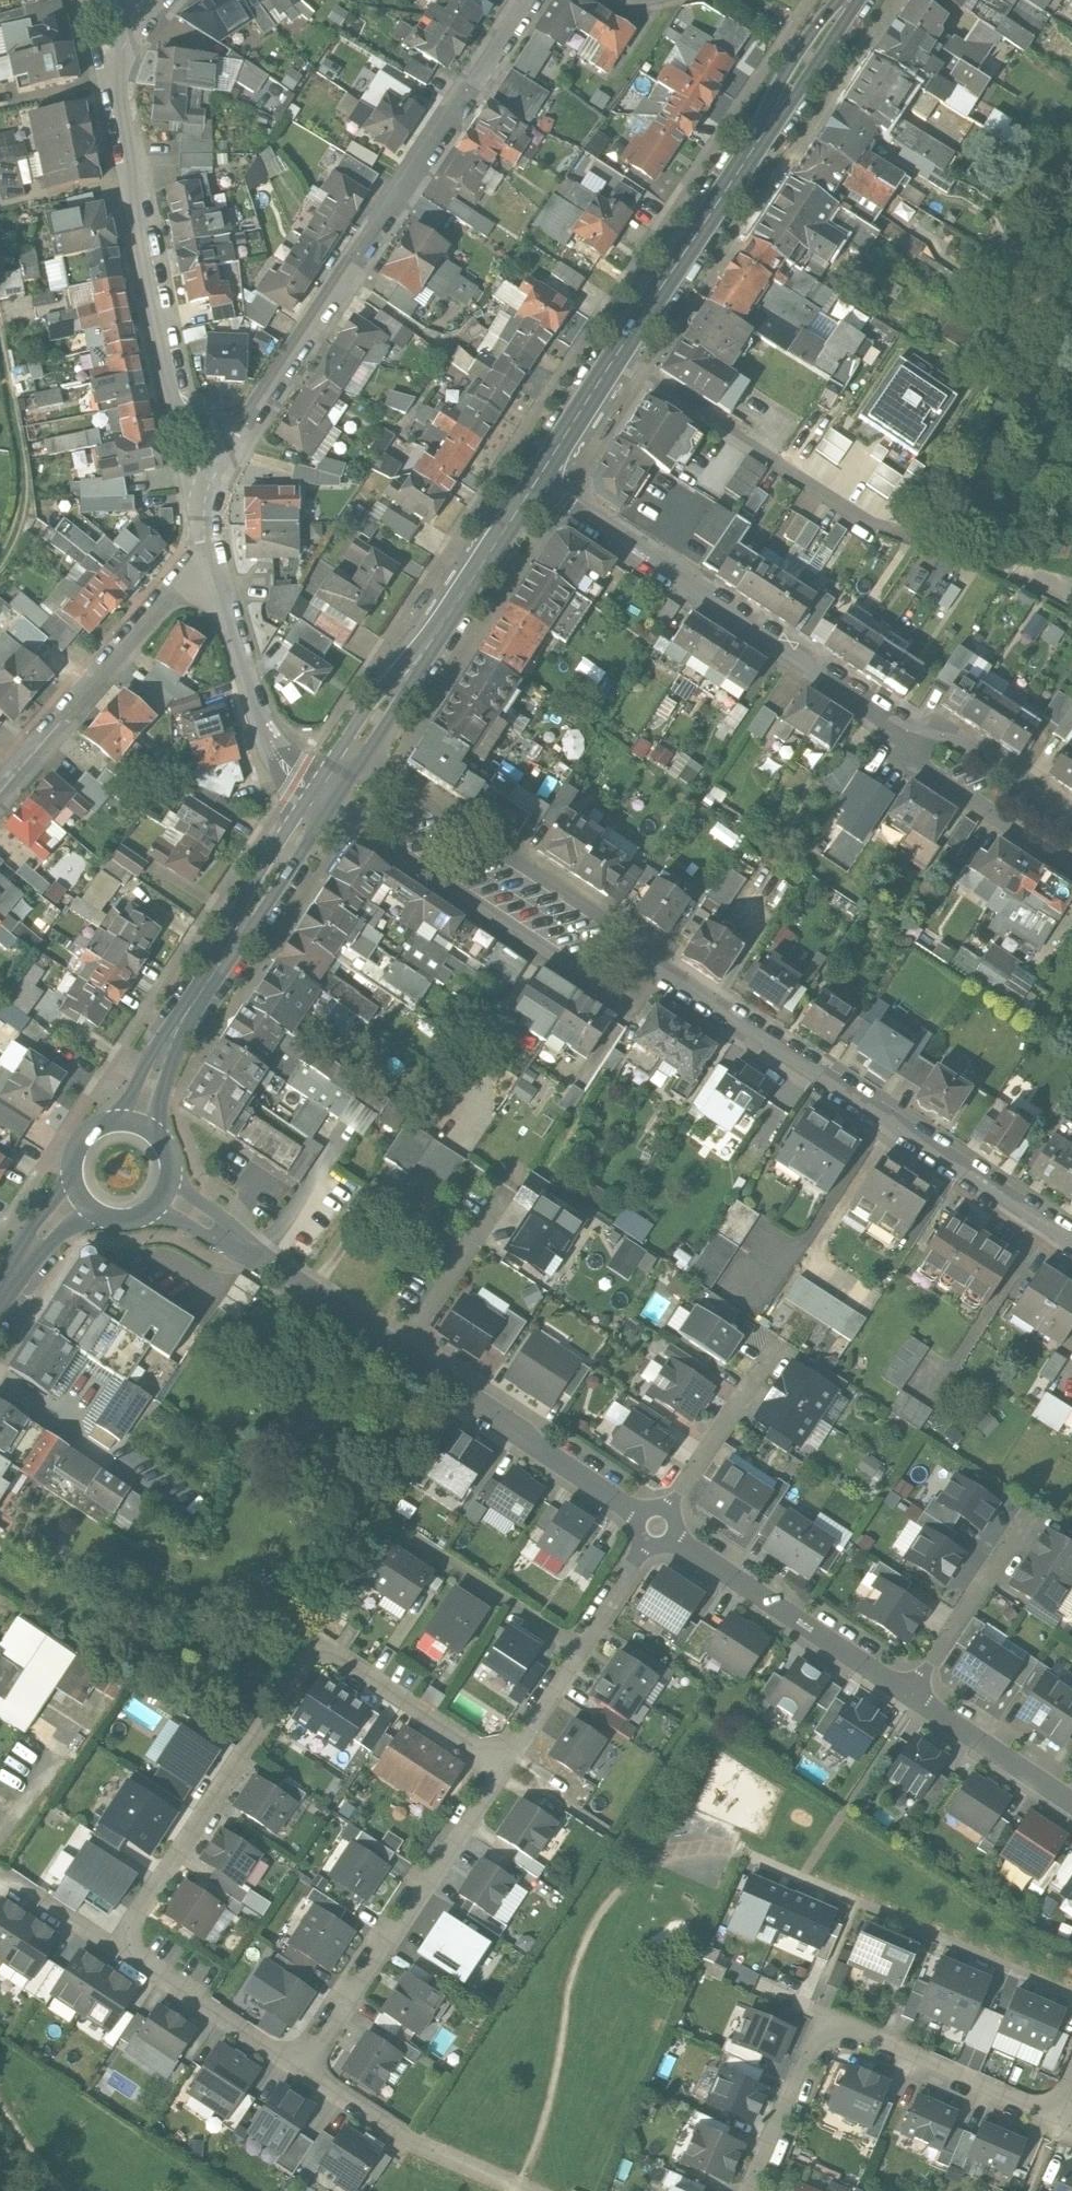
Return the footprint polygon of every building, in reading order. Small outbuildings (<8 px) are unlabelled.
[(24,9),(27,23),(30,22),(32,33),(46,30),(45,25),(65,21),(61,0),(57,0),(35,6),(24,9)] [(227,11),(221,15),(232,31),(246,22),(242,15),(259,4),(256,0),(220,0),(227,11)] [(290,23),(302,15),(292,7),(288,0),(275,0),(290,23)] [(445,16),(443,15),(442,9),(433,3),(427,12),(435,18),(465,38),(466,36),(483,11),(484,10),(469,0),(455,0),(445,16)] [(484,10),(483,11),(486,13),(495,0),(469,0),(484,10)] [(534,37),(513,68),(533,81),(550,54),(548,53),(555,41),(562,46),(575,27),(589,37),(605,14),(585,0),(561,0),(559,3),(557,2),(538,30),(540,31),(536,38),(534,37)] [(910,0),(907,0),(892,22),(930,47),(936,37),(934,30),(941,20),(910,0)] [(956,11),(963,0),(940,0),(956,11)] [(633,33),(605,14),(589,37),(601,45),(617,56),(633,33)] [(465,38),(435,18),(425,34),(416,28),(407,42),(445,67),(455,53),(458,55),(469,38),(466,36),(465,38)] [(46,30),(32,33),(30,22),(27,23),(3,27),(10,58),(12,58),(70,45),(65,21),(45,25),(46,30)] [(229,34),(209,21),(202,31),(223,45),(229,34)] [(930,47),(892,22),(868,59),(905,85),(906,85),(935,103),(939,106),(949,92),(929,79),(936,69),(921,59),(930,47)] [(975,23),(960,46),(950,39),(947,44),(936,37),(930,47),(955,63),(974,75),(998,38),(975,23)] [(721,48),(697,32),(687,46),(703,56),(691,73),(715,90),(716,88),(732,64),(717,54),(721,48)] [(70,45),(12,58),(16,79),(30,76),(33,88),(77,79),(75,70),(76,70),(70,45)] [(617,56),(601,45),(590,61),(606,72),(617,56)] [(270,76),(232,51),(224,63),(262,88),(270,76)] [(209,58),(161,53),(158,87),(186,89),(213,91),(215,67),(208,66),(209,58)] [(433,72),(411,59),(404,71),(426,84),(433,72)] [(905,85),(868,59),(837,108),(878,134),(911,156),(919,161),(931,143),(901,124),(908,113),(923,123),(935,103),(906,85),(905,85)] [(974,75),(955,63),(946,77),(963,87),(960,91),(973,100),(985,82),(974,75)] [(513,68),(494,97),(530,121),(540,106),(525,97),(535,82),(533,81),(513,68)] [(715,90),(691,73),(686,80),(669,69),(659,83),(676,95),(700,111),(705,104),(708,107),(719,91),(716,88),(715,90)] [(186,89),(158,87),(155,120),(204,124),(205,114),(184,112),(186,89)] [(376,99),(365,91),(360,100),(376,111),(381,104),(377,101),(376,99)] [(700,111),(676,95),(670,104),(654,93),(652,95),(651,100),(665,110),(661,116),(685,133),(684,134),(688,136),(698,121),(695,118),(700,111)] [(402,104),(387,94),(381,104),(376,111),(406,130),(420,109),(405,99),(402,104)] [(376,111),(360,100),(348,118),(380,138),(377,142),(392,152),(406,130),(376,111)] [(519,122),(494,106),(495,104),(491,102),(481,118),(484,121),(480,128),(504,144),(510,135),(519,122)] [(83,105),(32,117),(40,155),(91,144),(83,105)] [(878,134),(837,108),(812,144),(891,195),(896,187),(902,191),(906,184),(863,157),(878,134)] [(1010,130),(1019,119),(1006,108),(997,120),(1010,130)] [(284,115),(281,120),(277,127),(286,132),(293,121),(284,115)] [(661,116),(644,142),(639,138),(625,159),(653,179),(684,134),(685,133),(661,116)] [(504,144),(480,128),(475,135),(471,133),(461,148),(464,151),(465,150),(490,166),(498,153),(504,144)] [(527,146),(510,135),(504,144),(521,155),(527,146)] [(377,155),(351,139),(344,150),(371,166),(377,155)] [(952,156),(931,143),(919,161),(940,175),(952,156)] [(91,144),(40,155),(47,192),(99,181),(91,144)] [(521,155),(504,144),(498,153),(515,164),(521,155)] [(891,195),(812,144),(789,179),(867,230),(891,195)] [(490,166),(465,150),(464,151),(448,176),(463,186),(459,193),(475,204),(485,189),(478,184),(490,166)] [(919,161),(911,156),(903,169),(932,187),(940,175),(919,161)] [(0,164),(0,191),(23,186),(17,160),(0,164)] [(365,194),(332,173),(326,182),(336,188),(323,208),(346,223),(365,194)] [(263,174),(247,181),(252,192),(268,186),(263,174)] [(186,187),(169,191),(175,219),(175,221),(203,215),(200,200),(210,198),(206,176),(185,180),(186,187)] [(867,230),(789,179),(761,223),(826,265),(840,243),(861,257),(863,258),(877,236),(867,230)] [(621,182),(609,201),(613,204),(613,203),(631,215),(643,197),(621,182)] [(611,207),(598,199),(599,198),(577,184),(566,201),(570,204),(587,215),(617,235),(631,215),(613,203),(613,204),(611,207)] [(92,195),(67,201),(70,213),(79,211),(95,208),(92,195)] [(491,220),(456,197),(447,210),(488,237),(491,233),(485,229),(491,220)] [(587,215),(570,204),(565,213),(576,220),(579,220),(583,222),(587,215)] [(95,208),(79,211),(70,213),(47,219),(55,261),(62,260),(116,249),(109,216),(105,217),(102,207),(95,208)] [(346,223),(323,208),(304,238),(327,253),(346,223)] [(203,215),(175,221),(175,219),(170,220),(174,239),(178,238),(180,246),(208,241),(229,237),(224,211),(203,215)] [(617,235),(587,215),(583,222),(577,231),(590,240),(586,245),(603,256),(617,235)] [(449,247),(416,225),(400,249),(433,271),(449,247)] [(229,237),(208,241),(210,251),(246,244),(244,234),(229,237)] [(891,244),(877,236),(863,258),(861,257),(860,259),(875,269),(891,244)] [(304,238),(285,267),(308,282),(327,253),(304,238)] [(208,241),(180,246),(181,255),(177,255),(180,274),(185,274),(184,272),(213,267),(210,251),(208,241)] [(116,249),(62,260),(68,291),(94,286),(120,280),(117,267),(119,266),(116,249)] [(433,271),(400,249),(383,274),(416,296),(424,284),(444,297),(447,293),(446,292),(451,283),(433,271)] [(34,252),(18,255),(21,269),(37,266),(34,252)] [(824,349),(755,305),(770,281),(737,259),(707,305),(752,334),(827,381),(844,391),(857,368),(859,364),(859,365),(872,345),(840,324),(824,349)] [(37,266),(21,269),(24,283),(40,280),(37,266)] [(213,267),(184,272),(185,274),(188,290),(190,303),(208,300),(210,307),(230,303),(226,286),(217,288),(213,267)] [(285,267),(271,288),(261,282),(256,290),(289,312),(308,282),(285,267)] [(479,289),(457,274),(451,283),(473,297),(479,289)] [(120,280),(94,286),(98,307),(78,311),(80,321),(100,317),(127,312),(120,280)] [(572,308),(530,280),(523,291),(532,297),(521,314),(530,320),(554,335),(572,308)] [(473,297),(451,283),(446,292),(447,293),(467,306),(473,297)] [(418,304),(396,290),(388,302),(410,317),(418,304)] [(752,334),(707,305),(683,341),(728,370),(752,334)] [(127,312),(100,317),(102,324),(107,348),(133,343),(127,312)] [(530,320),(521,314),(516,321),(525,327),(530,320)] [(100,317),(80,321),(82,331),(96,329),(98,326),(98,325),(102,324),(100,317)] [(354,318),(336,346),(360,361),(376,364),(386,349),(381,346),(386,338),(354,318)] [(900,335),(874,318),(868,328),(894,343),(900,335)] [(513,346),(535,361),(543,349),(545,350),(554,335),(530,320),(525,327),(513,346)] [(72,323),(53,327),(55,338),(74,334),(72,323)] [(513,346),(492,332),(485,343),(495,349),(499,343),(510,351),(513,346)] [(233,338),(209,337),(206,376),(223,377),(227,382),(242,383),(245,349),(232,348),(233,338)] [(664,370),(730,413),(749,383),(728,370),(683,341),(664,370)] [(133,343),(107,348),(112,372),(107,373),(107,372),(105,371),(91,374),(93,384),(139,374),(133,343)] [(336,346),(317,375),(340,390),(360,361),(336,346)] [(535,361),(513,346),(510,351),(501,364),(495,373),(518,387),(535,361)] [(501,364),(484,353),(478,362),(495,373),(501,364)] [(79,355),(70,357),(73,367),(82,365),(79,355)] [(957,398),(899,359),(859,417),(917,456),(957,398)] [(51,361),(29,367),(33,382),(55,376),(51,361)] [(495,373),(478,362),(472,370),(489,381),(495,373)] [(158,373),(150,375),(155,402),(163,401),(158,373)] [(489,381),(478,399),(500,414),(518,387),(495,373),(489,381)] [(139,374),(93,384),(100,415),(120,411),(146,405),(139,374)] [(340,390),(317,375),(298,404),(321,419),(340,390)] [(479,391),(472,386),(467,392),(475,398),(479,391)] [(398,390),(394,405),(419,411),(422,395),(398,390)] [(60,391),(36,395),(40,410),(63,405),(60,391)] [(698,431),(647,397),(618,440),(653,463),(670,474),(698,431)] [(466,417),(460,425),(483,440),(500,414),(478,399),(466,417)] [(321,419),(298,404),(278,433),(311,455),(331,425),(321,419)] [(443,414),(426,404),(417,418),(426,424),(430,418),(454,434),(460,425),(443,414)] [(146,405),(120,411),(125,433),(113,436),(114,444),(115,444),(155,435),(151,417),(148,417),(146,405)] [(466,417),(449,406),(443,414),(460,425),(466,417)] [(454,434),(443,451),(465,466),(483,440),(460,425),(454,434)] [(87,434),(46,442),(49,458),(90,449),(87,434)] [(155,435),(115,444),(119,462),(107,464),(110,479),(162,468),(155,435)] [(396,436),(374,469),(384,474),(392,462),(395,464),(408,444),(396,436)] [(653,463),(618,440),(592,480),(596,498),(619,514),(653,463)] [(443,451),(424,445),(422,448),(441,455),(443,451)] [(465,466),(443,451),(441,455),(430,471),(426,478),(449,493),(459,479),(457,478),(465,466)] [(748,456),(726,488),(746,501),(768,468),(748,456)] [(331,475),(296,465),(293,479),(317,485),(331,484),(331,475)] [(430,471),(421,465),(417,471),(417,472),(426,478),(430,471)] [(406,489),(399,500),(431,522),(449,493),(426,478),(417,472),(406,489)] [(406,489),(396,482),(388,494),(399,500),(406,489)] [(301,491),(247,492),(247,525),(276,524),(299,524),(299,511),(302,511),(301,491)] [(716,504),(695,536),(714,549),(736,517),(716,504)] [(382,524),(353,506),(343,521),(373,540),(382,524)] [(155,530),(140,518),(129,531),(135,537),(122,552),(144,570),(145,570),(163,548),(150,536),(155,530)] [(84,535),(66,519),(56,530),(74,546),(84,535)] [(276,524),(247,525),(248,558),(297,558),(297,548),(276,548),(276,524)] [(554,539),(537,568),(572,592),(547,630),(568,643),(603,589),(594,584),(600,575),(604,577),(615,562),(572,534),(554,539)] [(122,552),(105,537),(97,546),(84,535),(74,546),(105,572),(127,590),(132,584),(136,587),(148,573),(145,570),(144,570),(122,552)] [(399,569),(358,542),(352,550),(369,561),(357,581),(380,596),(399,569)] [(738,547),(717,578),(736,591),(757,560),(738,547)] [(105,572),(90,559),(84,567),(99,579),(105,572)] [(757,560),(736,591),(756,604),(776,573),(757,560)] [(908,584),(956,609),(967,586),(920,561),(908,584)] [(537,568),(511,606),(547,630),(572,592),(537,568)] [(357,581),(340,570),(321,598),(362,625),(380,596),(357,581)] [(99,579),(88,592),(110,610),(109,611),(112,614),(125,600),(121,597),(127,590),(105,572),(99,579)] [(303,573),(274,574),(275,589),(303,588),(303,573)] [(776,573),(756,604),(775,616),(796,586),(776,573)] [(796,586),(775,616),(793,628),(815,599),(813,597),(796,586)] [(815,599),(793,628),(810,639),(836,600),(820,589),(813,597),(815,599)] [(88,592),(75,607),(68,601),(57,614),(71,627),(76,621),(90,633),(109,611),(110,610),(88,592)] [(511,606),(481,654),(516,677),(547,630),(511,606)] [(49,623),(37,612),(28,621),(41,633),(49,623)] [(692,614),(673,643),(692,656),(711,627),(692,614)] [(845,618),(825,650),(844,663),(865,631),(845,618)] [(179,627),(158,662),(181,676),(203,642),(179,627)] [(711,627),(692,656),(709,667),(728,638),(711,627)] [(865,631),(844,663),(863,676),(884,644),(865,631)] [(728,638),(709,667),(727,679),(746,650),(728,638)] [(884,644),(863,676),(883,688),(903,657),(884,644)] [(960,647),(938,679),(948,686),(953,685),(972,655),(960,647)] [(332,672),(297,649),(282,672),(317,695),(332,672)] [(746,650),(727,679),(746,691),(765,662),(746,650)] [(53,678),(24,652),(4,674),(34,700),(53,678)] [(516,677),(481,654),(456,691),(496,717),(500,711),(506,715),(520,693),(514,689),(520,680),(516,677)] [(953,685),(940,706),(961,719),(982,687),(981,686),(993,668),(972,655),(953,685)] [(903,657),(883,688),(903,701),(923,670),(903,657)] [(176,682),(156,666),(148,676),(169,694),(176,682)] [(0,670),(0,709),(15,722),(34,700),(4,674),(0,670)] [(982,687),(961,719),(980,732),(1001,700),(982,687)] [(806,689),(784,722),(807,738),(830,705),(806,689)] [(496,717),(456,691),(432,728),(468,751),(483,760),(506,723),(496,717)] [(154,719),(124,693),(105,715),(135,741),(154,719)] [(197,695),(171,704),(174,715),(201,706),(197,695)] [(1001,700),(980,732),(1000,745),(1020,712),(1001,700)] [(830,705),(807,738),(830,753),(852,719),(830,705)] [(224,708),(184,719),(191,745),(231,734),(224,708)] [(1054,735),(1065,743),(1071,733),(1071,709),(1054,735)] [(754,725),(765,735),(777,721),(766,712),(754,725)] [(1020,712),(1000,745),(1019,758),(1040,725),(1020,712)] [(135,741),(105,715),(86,737),(116,763),(135,741)] [(487,779),(461,762),(468,751),(432,728),(408,765),(436,783),(437,783),(471,806),(485,785),(484,784),(487,779)] [(231,734),(191,745),(198,768),(196,785),(220,795),(228,797),(234,782),(243,779),(237,757),(238,757),(231,734)] [(1048,776),(1070,791),(1071,789),(1071,744),(1070,743),(1048,776)] [(688,749),(673,769),(693,783),(708,763),(688,749)] [(106,770),(97,781),(105,787),(114,776),(106,770)] [(53,776),(31,803),(53,821),(68,803),(84,816),(91,808),(53,776)] [(911,782),(889,815),(911,830),(933,796),(911,782)] [(529,814),(485,785),(471,806),(518,837),(526,824),(532,816),(529,814)] [(723,797),(711,789),(703,800),(715,808),(723,797)] [(240,808),(220,795),(213,805),(233,818),(240,808)] [(933,796),(911,830),(935,845),(956,812),(933,796)] [(229,824),(192,799),(180,817),(184,819),(176,831),(187,837),(211,852),(229,824)] [(552,807),(540,799),(529,814),(532,816),(526,824),(537,831),(552,807)] [(53,821),(31,803),(10,828),(48,859),(55,851),(39,838),(53,821)] [(566,811),(539,851),(576,875),(597,843),(602,835),(566,811)] [(179,850),(162,838),(152,854),(192,881),(211,852),(187,837),(179,850)] [(956,837),(944,855),(954,861),(965,843),(956,837)] [(987,858),(981,854),(971,869),(977,873),(1000,888),(1022,855),(999,840),(987,858)] [(147,875),(157,862),(129,842),(120,855),(147,875)] [(630,864),(597,843),(576,875),(609,896),(630,864)] [(954,861),(947,871),(960,879),(978,852),(965,843),(954,861)] [(400,876),(354,846),(332,879),(361,897),(362,897),(373,905),(384,888),(390,892),(400,876)] [(729,859),(709,846),(698,861),(718,875),(729,859)] [(989,905),(1000,913),(997,919),(1041,948),(1071,900),(1071,888),(1022,855),(1000,888),(989,905)] [(113,859),(83,901),(100,913),(130,871),(113,859)] [(52,893),(60,882),(30,862),(22,874),(52,893)] [(659,881),(658,880),(636,915),(667,935),(689,900),(674,891),(678,885),(663,875),(659,881)] [(874,885),(860,875),(846,895),(861,905),(874,885)] [(436,900),(400,876),(390,892),(409,904),(406,909),(398,921),(416,933),(436,900)] [(361,897),(332,879),(314,907),(377,947),(391,926),(400,931),(396,938),(407,944),(416,934),(416,933),(398,921),(387,914),(373,905),(362,897),(361,897)] [(436,900),(416,933),(416,934),(431,944),(451,910),(436,900)] [(406,909),(394,901),(387,914),(398,921),(406,909)] [(149,915),(132,904),(123,919),(131,924),(119,941),(144,957),(145,956),(160,932),(144,922),(149,915)] [(377,947),(314,907),(296,934),(333,957),(344,940),(351,945),(352,950),(368,960),(377,947)] [(0,911),(0,925),(8,932),(15,924),(0,911)] [(703,929),(691,922),(678,942),(689,950),(683,959),(720,983),(744,947),(707,923),(703,929)] [(974,931),(951,964),(1000,997),(1022,964),(974,931)] [(32,934),(24,945),(32,952),(41,941),(32,934)] [(333,957),(296,934),(277,963),(337,1003),(346,989),(322,973),(333,957)] [(144,957),(119,941),(110,954),(105,963),(129,979),(134,972),(137,974),(148,958),(145,956),(144,957)] [(110,954),(94,943),(88,952),(105,963),(110,954)] [(105,963),(88,952),(82,960),(99,971),(105,963)] [(771,955),(749,990),(782,1011),(802,980),(778,965),(781,961),(771,955)] [(129,979),(105,963),(99,971),(90,984),(114,1001),(114,1002),(117,1004),(128,988),(124,986),(129,979)] [(337,1003),(277,963),(248,1007),(285,1031),(296,1038),(309,1046),(312,1041),(294,1029),(310,1005),(327,1016),(328,1016),(337,1003)] [(540,969),(512,1011),(539,1028),(524,1050),(535,1057),(549,1035),(576,994),(540,969)] [(63,982),(49,975),(43,986),(57,993),(63,982)] [(388,994),(362,976),(355,986),(381,1004),(388,994)] [(114,1001),(90,984),(84,993),(79,1001),(71,996),(61,1011),(77,1022),(82,1015),(98,1026),(114,1002),(114,1001)] [(84,993),(76,988),(71,996),(79,1001),(84,993)] [(377,1009),(346,989),(337,1003),(357,1016),(369,1024),(377,1009)] [(855,1014),(825,993),(802,1026),(833,1047),(855,1014)] [(614,1019),(576,994),(549,1035),(586,1060),(614,1019)] [(357,1016),(337,1003),(328,1016),(327,1016),(324,1020),(345,1034),(357,1016)] [(285,1031),(248,1007),(223,1044),(260,1067),(285,1031)] [(656,1010),(622,1061),(651,1080),(663,1062),(684,1030),(670,1021),(671,1020),(656,1010)] [(0,1023),(0,1039),(7,1043),(14,1032),(0,1023)] [(896,1039),(877,1027),(860,1053),(874,1062),(869,1070),(887,1082),(910,1048),(896,1039)] [(696,1038),(684,1030),(663,1062),(676,1071),(671,1078),(675,1080),(668,1092),(684,1102),(697,1083),(692,1080),(713,1047),(697,1036),(696,1038)] [(914,1041),(900,1032),(896,1039),(910,1048),(914,1041)] [(260,1067),(223,1044),(207,1069),(249,1097),(261,1079),(263,1085),(278,1095),(285,1083),(260,1067)] [(517,1045),(491,1087),(509,1098),(535,1057),(524,1050),(517,1045)] [(340,1068),(309,1046),(299,1061),(331,1082),(340,1068)] [(623,1056),(613,1049),(600,1069),(610,1075),(623,1056)] [(64,1076),(30,1053),(16,1076),(50,1098),(64,1076)] [(962,1071),(945,1060),(918,1101),(920,1103),(921,1107),(929,1113),(934,1112),(950,1122),(974,1086),(958,1076),(962,1071)] [(775,1087),(738,1062),(717,1092),(754,1118),(775,1087)] [(249,1097),(207,1069),(183,1106),(225,1133),(249,1097)] [(16,1076),(2,1097),(36,1119),(50,1098),(16,1076)] [(584,1094),(569,1084),(561,1095),(576,1105),(584,1094)] [(998,1098),(986,1116),(997,1123),(1005,1112),(1009,1105),(998,1098)] [(1060,1102),(1042,1131),(1052,1137),(1064,1119),(1065,1119),(1071,1110),(1060,1102)] [(0,1106),(0,1125),(21,1138),(29,1124),(0,1106)] [(861,1145),(810,1112),(777,1163),(778,1164),(780,1162),(790,1168),(792,1165),(804,1173),(801,1179),(803,1180),(807,1175),(818,1182),(816,1185),(826,1192),(825,1194),(828,1196),(861,1145)] [(997,1123),(984,1144),(985,1145),(982,1150),(989,1155),(993,1150),(1008,1160),(1010,1157),(1023,1138),(1029,1128),(1005,1112),(997,1123)] [(412,1115),(383,1160),(407,1175),(431,1139),(418,1130),(423,1122),(412,1115)] [(1029,1173),(1060,1193),(1071,1173),(1071,1124),(1065,1119),(1064,1119),(1052,1137),(1029,1173)] [(1023,1138),(1010,1157),(1020,1164),(1032,1144),(1023,1138)] [(932,1193),(883,1160),(884,1160),(883,1159),(849,1211),(901,1245),(935,1193),(933,1192),(932,1193)] [(556,1189),(532,1173),(514,1200),(533,1213),(544,1197),(549,1200),(556,1189)] [(1060,1193),(1071,1201),(1071,1173),(1060,1193)] [(533,1213),(508,1251),(543,1275),(550,1264),(556,1263),(583,1223),(549,1200),(544,1197),(533,1213)] [(738,1201),(716,1233),(738,1247),(759,1216),(738,1201)] [(621,1206),(611,1223),(628,1232),(637,1216),(621,1206)] [(982,1234),(952,1215),(919,1265),(986,1307),(1019,1257),(990,1238),(987,1243),(980,1238),(982,1234)] [(716,1233),(687,1276),(708,1290),(709,1290),(738,1247),(716,1233)] [(645,1253),(625,1239),(607,1266),(626,1280),(645,1253)] [(93,1255),(82,1273),(76,1269),(72,1275),(63,1289),(100,1314),(101,1314),(102,1314),(108,1305),(111,1300),(118,1305),(124,1295),(138,1304),(147,1291),(93,1255)] [(1044,1266),(1012,1315),(1013,1316),(1016,1311),(1040,1327),(1069,1282),(1044,1266)] [(240,1274),(219,1307),(239,1320),(260,1287),(240,1274)] [(866,1321),(801,1278),(787,1300),(852,1343),(866,1321)] [(1040,1327),(1061,1341),(1058,1346),(1060,1347),(1071,1329),(1071,1284),(1069,1282),(1040,1327)] [(50,1308),(39,1325),(73,1348),(73,1347),(90,1321),(93,1323),(100,1314),(63,1289),(50,1308)] [(709,1290),(708,1290),(698,1306),(730,1327),(740,1312),(709,1290)] [(474,1298),(468,1300),(465,1298),(441,1334),(477,1358),(487,1344),(502,1322),(500,1321),(485,1310),(483,1304),(474,1298)] [(119,1313),(108,1305),(102,1314),(113,1322),(119,1313)] [(698,1306),(697,1306),(678,1334),(725,1365),(744,1337),(730,1327),(698,1306)] [(135,1309),(122,1328),(135,1337),(148,1317),(135,1309)] [(527,1323),(507,1310),(500,1321),(502,1322),(487,1344),(505,1356),(527,1323)] [(73,1348),(39,1325),(21,1351),(10,1368),(50,1394),(77,1349),(73,1347),(73,1348)] [(565,1353),(536,1334),(509,1373),(515,1377),(512,1381),(545,1403),(548,1399),(553,1402),(560,1392),(580,1363),(578,1362),(576,1365),(563,1356),(565,1353)] [(910,1337),(883,1378),(903,1391),(930,1350),(910,1337)] [(705,1368),(672,1346),(665,1357),(673,1362),(698,1379),(705,1368)] [(1056,1353),(1041,1375),(1054,1383),(1068,1361),(1056,1353)] [(698,1379),(673,1362),(667,1371),(665,1370),(655,1384),(657,1385),(651,1395),(689,1420),(711,1387),(698,1379)] [(848,1384),(815,1362),(808,1373),(835,1391),(835,1392),(840,1395),(848,1384)] [(580,1363),(560,1392),(571,1399),(590,1370),(580,1363)] [(808,1373),(793,1364),(775,1391),(817,1419),(835,1392),(835,1391),(808,1373)] [(127,1382),(97,1425),(121,1441),(150,1398),(127,1382)] [(817,1419),(775,1391),(757,1418),(772,1428),(793,1442),(799,1446),(817,1419)] [(903,1391),(890,1412),(921,1432),(934,1411),(903,1391)] [(1047,1394),(1032,1416),(1057,1432),(1071,1410),(1047,1394)] [(0,1402),(0,1457),(4,1459),(29,1421),(0,1402)] [(671,1423),(640,1403),(633,1414),(664,1434),(671,1423)] [(664,1434),(633,1414),(624,1428),(618,1429),(614,1435),(615,1441),(613,1445),(628,1455),(627,1457),(640,1466),(642,1464),(655,1472),(675,1442),(664,1434)] [(793,1442),(772,1428),(765,1439),(786,1453),(793,1442)] [(49,1435),(24,1473),(44,1487),(69,1448),(49,1435)] [(445,1454),(429,1478),(460,1499),(489,1455),(458,1435),(445,1454)] [(725,1444),(703,1476),(714,1484),(726,1465),(727,1466),(736,1451),(725,1444)] [(433,1447),(411,1480),(423,1488),(429,1478),(445,1454),(433,1447)] [(0,1457),(0,1504),(21,1471),(4,1459),(0,1457)] [(714,1484),(700,1505),(721,1520),(748,1480),(727,1466),(726,1465),(714,1484)] [(512,1470),(489,1504),(521,1525),(543,1491),(512,1470)] [(998,1504),(956,1476),(940,1500),(939,1501),(961,1516),(981,1529),(998,1504)] [(770,1494),(758,1512),(769,1520),(790,1487),(778,1479),(769,1494),(770,1494)] [(748,1480),(721,1520),(743,1534),(758,1512),(770,1494),(769,1494),(748,1480)] [(934,1497),(924,1512),(951,1530),(961,1516),(939,1501),(940,1500),(934,1497)] [(550,1505),(535,1527),(546,1534),(561,1513),(550,1505)] [(546,1534),(538,1547),(565,1564),(592,1523),(565,1506),(546,1534)] [(951,1530),(924,1512),(916,1524),(925,1530),(926,1529),(950,1545),(957,1534),(951,1530)] [(789,1513),(765,1549),(787,1563),(811,1527),(789,1513)] [(811,1527),(787,1563),(809,1578),(833,1542),(811,1527)] [(925,1530),(906,1558),(945,1584),(964,1555),(950,1545),(926,1529),(925,1530)] [(1047,1531),(1029,1558),(1071,1586),(1071,1584),(1071,1547),(1067,1544),(1047,1531)] [(362,1581),(385,1596),(409,1559),(386,1544),(362,1581)] [(1071,1586),(1029,1558),(1011,1585),(1031,1599),(1053,1613),(1054,1612),(1071,1586)] [(433,1575),(409,1559),(385,1596),(409,1611),(433,1575)] [(912,1583),(880,1562),(872,1574),(880,1580),(904,1595),(912,1583)] [(702,1596),(663,1571),(638,1609),(670,1630),(676,1634),(686,1619),(702,1596)] [(880,1580),(859,1611),(906,1642),(927,1611),(904,1595),(880,1580)] [(487,1611),(455,1589),(426,1633),(436,1640),(435,1641),(438,1643),(438,1641),(446,1646),(445,1648),(447,1649),(448,1648),(458,1654),(487,1611)] [(1053,1613),(1031,1599),(1024,1610),(1054,1630),(1062,1617),(1054,1612),(1053,1613)] [(769,1641),(730,1615),(706,1651),(745,1677),(769,1641)] [(974,1618),(957,1643),(968,1650),(978,1636),(986,1625),(974,1618)] [(686,1619),(676,1634),(670,1630),(664,1639),(681,1651),(697,1627),(686,1619)] [(22,1733),(72,1657),(20,1622),(0,1652),(0,1718),(22,1733)] [(509,1625),(484,1664),(517,1685),(532,1663),(542,1647),(509,1625)] [(968,1650),(953,1673),(975,1688),(1000,1650),(978,1636),(968,1650)] [(1000,1650),(975,1688),(997,1702),(1011,1680),(1022,1665),(1020,1664),(1000,1650)] [(620,1653),(605,1676),(641,1700),(656,1677),(620,1653)] [(1022,1665),(1011,1680),(1022,1687),(1039,1662),(1027,1654),(1020,1664),(1022,1665)] [(828,1679),(798,1660),(785,1680),(771,1702),(772,1703),(800,1721),(813,1701),(828,1679)] [(1022,1687),(1019,1691),(1030,1699),(1046,1674),(1047,1675),(1051,1670),(1039,1662),(1022,1687)] [(517,1685),(510,1695),(521,1702),(543,1670),(532,1663),(517,1685)] [(774,1673),(753,1706),(765,1714),(772,1703),(771,1702),(785,1680),(774,1673)] [(1030,1699),(1019,1716),(1040,1731),(1068,1689),(1047,1675),(1046,1674),(1030,1699)] [(641,1700),(605,1676),(590,1698),(605,1707),(627,1722),(641,1700)] [(828,1679),(813,1701),(828,1711),(836,1698),(842,1689),(828,1679)] [(380,1718),(324,1680),(316,1692),(314,1691),(303,1707),(305,1708),(297,1720),(341,1749),(348,1737),(361,1746),(380,1718)] [(1068,1689),(1040,1731),(1062,1745),(1071,1731),(1071,1692),(1068,1689)] [(828,1711),(815,1731),(826,1738),(847,1705),(836,1698),(828,1711)] [(847,1705),(826,1738),(834,1744),(832,1747),(848,1757),(850,1754),(858,1760),(885,1720),(875,1713),(876,1711),(863,1703),(862,1705),(852,1698),(847,1705)] [(627,1722),(605,1707),(598,1718),(630,1740),(638,1729),(627,1722)] [(380,1718),(361,1746),(372,1753),(385,1734),(391,1725),(380,1718)] [(604,1740),(575,1721),(551,1757),(580,1776),(604,1740)] [(463,1767),(404,1728),(381,1763),(412,1784),(406,1793),(434,1811),(463,1767)] [(217,1752),(182,1729),(175,1739),(173,1738),(163,1754),(165,1755),(158,1766),(161,1767),(193,1788),(217,1752)] [(372,1753),(371,1756),(381,1763),(396,1741),(385,1734),(372,1753)] [(915,1737),(889,1776),(891,1782),(897,1785),(901,1784),(919,1797),(920,1797),(937,1772),(946,1758),(915,1737)] [(193,1788),(161,1767),(151,1782),(158,1787),(183,1803),(193,1788)] [(151,1782),(135,1772),(128,1783),(151,1798),(158,1787),(151,1782)] [(937,1772),(920,1797),(919,1797),(914,1804),(928,1813),(949,1780),(937,1772)] [(1010,1800),(972,1775),(952,1805),(965,1813),(962,1818),(987,1834),(999,1816),(1010,1800)] [(256,1778),(236,1809),(274,1834),(295,1803),(277,1792),(256,1778)] [(306,1795),(284,1781),(277,1792),(295,1803),(299,1806),(306,1795)] [(151,1798),(128,1783),(102,1824),(126,1840),(149,1855),(176,1815),(151,1798)] [(557,1823),(522,1800),(498,1837),(520,1851),(533,1860),(540,1848),(543,1849),(552,1836),(549,1834),(557,1823)] [(1032,1814),(1005,1854),(1037,1875),(1038,1876),(1050,1858),(1065,1836),(1032,1814)] [(987,1834),(979,1847),(989,1854),(1010,1823),(999,1816),(987,1834)] [(126,1840),(102,1824),(95,1835),(119,1851),(126,1840)] [(260,1856),(221,1831),(202,1860),(217,1870),(241,1886),(241,1885),(260,1856)] [(395,1854),(362,1832),(354,1845),(386,1867),(395,1854)] [(95,1835),(94,1835),(87,1846),(113,1863),(120,1852),(119,1851),(95,1835)] [(386,1867),(354,1845),(332,1878),(365,1899),(386,1867)] [(113,1863),(87,1846),(61,1886),(84,1902),(108,1918),(135,1877),(113,1863)] [(533,1860),(520,1851),(513,1862),(538,1879),(545,1868),(533,1860)] [(1049,1883),(1063,1893),(1071,1880),(1071,1852),(1071,1851),(1061,1865),(1049,1883)] [(1050,1858),(1038,1876),(1037,1875),(1033,1883),(1044,1890),(1049,1883),(1061,1865),(1050,1858)] [(515,1881),(483,1860),(460,1895),(491,1916),(515,1881)] [(241,1886),(217,1870),(208,1883),(212,1885),(241,1905),(250,1890),(241,1885),(241,1886)] [(738,1912),(779,1929),(794,1895),(752,1878),(738,1912)] [(1063,1893),(1071,1899),(1071,1880),(1063,1893)] [(186,1884),(166,1915),(202,1939),(222,1908),(205,1896),(186,1884)] [(241,1905),(212,1885),(205,1896),(222,1908),(237,1918),(244,1907),(241,1905)] [(84,1902),(61,1886),(53,1897),(76,1912),(84,1902)] [(834,1912),(794,1895),(779,1929),(819,1946),(834,1912)] [(2,1901),(0,1904),(0,1959),(3,1961),(30,1919),(2,1901)] [(354,1931),(316,1906),(289,1945),(328,1971),(354,1931)] [(445,1917),(421,1953),(465,1983),(489,1946),(445,1917)] [(58,1938),(30,1919),(3,1961),(30,1979),(31,1980),(45,1958),(58,1938)] [(916,1948),(867,1927),(851,1964),(900,1986),(916,1948)] [(108,1971),(80,1952),(67,1972),(53,1994),(54,1995),(81,2013),(108,1971)] [(311,1976),(278,1954),(271,1965),(282,1972),(304,1987),(311,1976)] [(45,1958),(31,1980),(30,1979),(23,1990),(34,1998),(56,1965),(45,1958)] [(918,2010),(944,2021),(967,1970),(941,1958),(918,2010)] [(446,1986),(414,1964),(406,1975),(439,1997),(446,1986)] [(56,1965),(34,1998),(47,2006),(54,1995),(53,1994),(67,1972),(56,1965)] [(992,1981),(967,1970),(944,2021),(970,2032),(992,1981)] [(136,1990),(108,1971),(81,2013),(108,2031),(109,2031),(123,2010),(136,1990)] [(304,1987),(282,1972),(260,2006),(291,2026),(313,1993),(304,1987)] [(439,1997),(406,1975),(382,2012),(404,2026),(419,2036),(431,2017),(439,2021),(450,2004),(439,1997)] [(1041,2001),(1015,1991),(998,2030),(1023,2041),(1041,2001)] [(1065,2012),(1041,2001),(1023,2041),(1048,2052),(1065,2012)] [(171,2015),(157,2006),(148,2020),(138,2035),(177,2061),(196,2032),(183,2023),(184,2021),(172,2013),(171,2015)] [(123,2010),(109,2031),(108,2031),(100,2042),(112,2050),(120,2039),(134,2017),(123,2010)] [(793,2030),(749,2011),(735,2042),(735,2043),(763,2055),(779,2062),(793,2030)] [(404,2026),(382,2012),(375,2023),(388,2031),(396,2037),(404,2026)] [(134,2017),(120,2039),(131,2046),(138,2035),(148,2020),(137,2013),(134,2017)] [(396,2037),(388,2031),(381,2042),(401,2056),(413,2064),(420,2053),(396,2037)] [(381,2042),(368,2034),(344,2070),(377,2092),(401,2056),(381,2042)] [(763,2055),(735,2043),(735,2042),(728,2038),(722,2051),(729,2055),(758,2067),(763,2055)] [(259,2070),(220,2045),(189,2092),(227,2117),(228,2118),(245,2092),(259,2070)] [(758,2067),(729,2055),(722,2070),(758,2086),(765,2070),(758,2067)] [(889,2084),(850,2067),(832,2109),(870,2126),(889,2084)] [(758,2086),(722,2070),(708,2102),(752,2121),(756,2112),(757,2113),(763,2099),(762,2098),(766,2089),(758,2086)] [(281,2085),(250,2132),(281,2153),(282,2154),(297,2132),(314,2107),(281,2085)] [(245,2092),(228,2118),(227,2117),(222,2124),(234,2132),(255,2099),(245,2092)] [(959,2113),(918,2096),(902,2132),(943,2150),(959,2113)] [(732,2127),(696,2111),(690,2125),(698,2128),(699,2127),(727,2139),(732,2127)] [(1026,2143),(982,2123),(968,2155),(1013,2174),(1026,2143)] [(727,2139),(699,2127),(698,2128),(683,2163),(728,2182),(743,2146),(727,2139)] [(321,2164),(341,2177),(337,2183),(349,2190),(354,2190),(357,2187),(367,2173),(380,2153),(381,2151),(345,2128),(337,2140),(321,2164)] [(314,2143),(302,2162),(316,2172),(321,2164),(337,2140),(322,2131),(314,2143)] [(297,2132),(282,2154),(281,2153),(274,2163),(293,2176),(302,2162),(314,2143),(297,2132)] [(380,2153),(367,2173),(378,2180),(391,2160),(380,2153)] [(1064,2166),(1061,2172),(1063,2176),(1057,2190),(1071,2190),(1071,2163),(1064,2166)] [(670,2171),(664,2187),(671,2190),(674,2190),(705,2190),(706,2187),(670,2171)]
